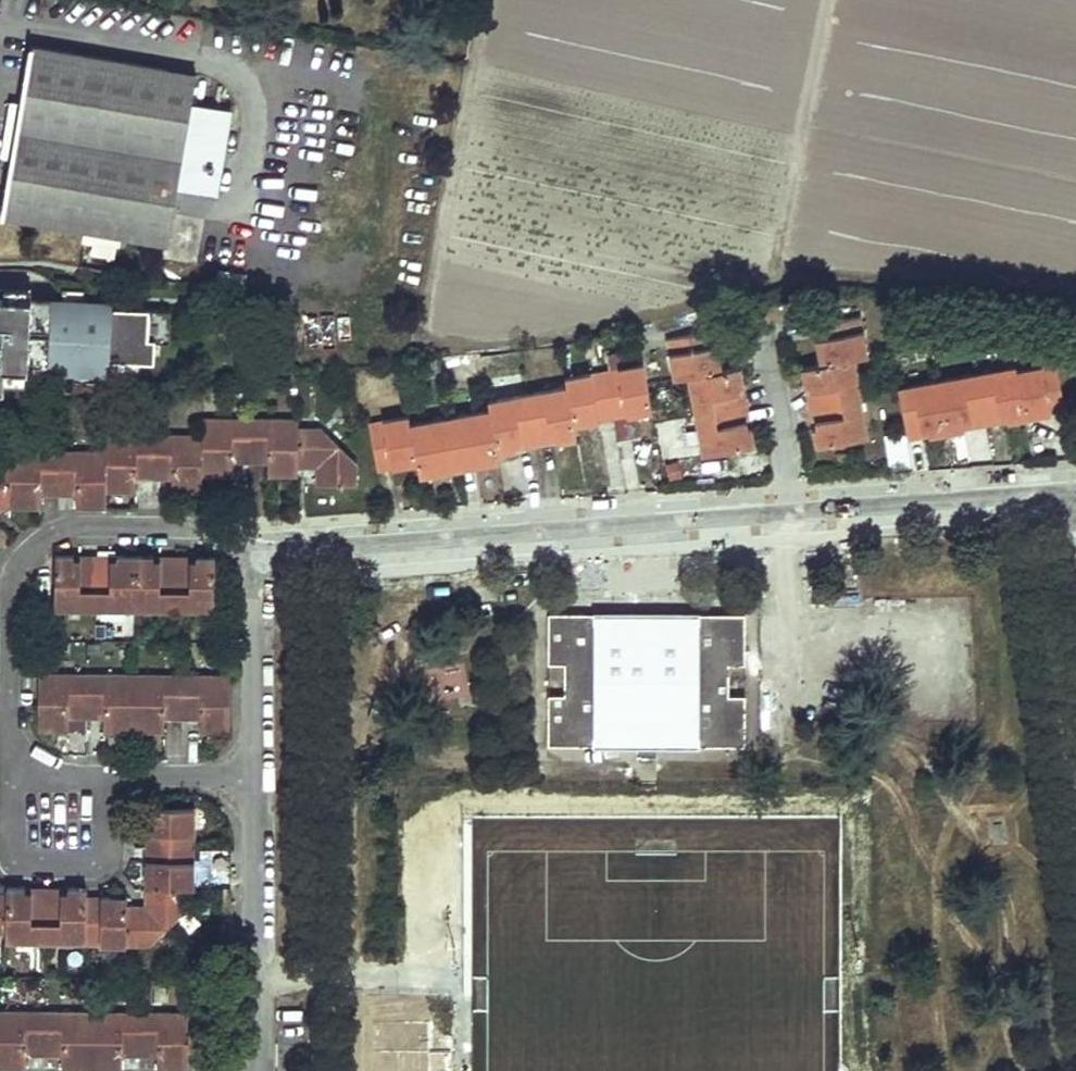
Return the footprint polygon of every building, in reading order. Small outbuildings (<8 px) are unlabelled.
[(31,41),(0,218),(168,245),(196,100),(200,71),(31,41)] [(235,106),(196,100),(183,185),(222,191),(235,106)] [(9,289),(9,301),(32,301),(33,289),(9,289)] [(62,290),(62,301),(85,302),(85,291),(62,290)] [(173,309),(91,307),(92,302),(85,302),(62,301),(61,329),(32,328),(32,301),(9,301),(0,301),(0,394),(8,392),(8,373),(11,373),(32,373),(76,373),(77,370),(103,370),(108,370),(108,361),(120,361),(146,362),(157,362),(158,341),(172,341),(173,309)] [(62,301),(32,301),(32,328),(61,329),(62,301)] [(816,446),(868,436),(853,360),(866,357),(858,315),(810,324),(817,364),(802,367),(816,446)] [(703,455),(755,445),(740,366),(722,370),(713,325),(665,334),(673,376),(688,373),(703,455)] [(146,373),(146,362),(120,361),(119,372),(146,373)] [(908,439),(1065,410),(1056,361),(1018,368),(1017,362),(896,385),(908,439)] [(585,431),(659,417),(650,367),(574,380),(574,390),(498,404),(499,413),(420,427),(419,419),(377,426),(386,475),(429,469),(431,481),(510,467),(510,459),(587,445),(585,431)] [(103,382),(103,370),(77,370),(76,373),(76,382),(103,382)] [(32,386),(32,373),(11,373),(10,385),(32,386)] [(355,498),(355,488),(317,432),(296,430),(295,417),(198,415),(197,427),(111,425),(108,441),(19,438),(18,457),(2,457),(0,459),(0,508),(41,508),(41,495),(76,495),(76,508),(107,508),(107,491),(137,491),(137,479),(172,479),(172,491),(197,492),(198,478),(232,479),(233,466),(265,468),(265,485),(294,485),(294,476),(315,477),(315,498),(355,498)] [(904,430),(883,433),(889,467),(910,463),(904,430)] [(215,556),(54,555),(54,608),(215,609),(215,556)] [(107,612),(106,634),(129,636),(131,613),(107,612)] [(745,663),(746,613),(696,613),(695,623),(667,623),(667,613),(627,613),(627,623),(599,623),(599,613),(549,613),(549,663),(565,662),(565,694),(549,695),(548,745),(599,745),(599,735),(637,735),(637,755),(656,755),(656,735),(695,736),(695,745),(745,746),(745,695),(729,695),(729,663),(745,663)] [(627,613),(599,613),(599,623),(627,623),(627,613)] [(696,613),(667,613),(667,623),(695,623),(696,613)] [(745,695),(745,663),(729,663),(729,695),(745,695)] [(230,732),(231,674),(41,674),(40,731),(230,732)] [(637,735),(599,735),(599,745),(599,755),(637,755),(637,735)] [(695,736),(656,735),(656,755),(695,755),(695,745),(695,736)] [(199,892),(200,807),(147,807),(146,905),(127,904),(127,897),(87,896),(87,889),(7,888),(7,892),(0,892),(0,934),(9,934),(10,942),(91,942),(90,945),(153,945),(188,917),(189,892),(199,892)] [(188,1069),(188,1012),(0,1011),(0,1068),(27,1068),(27,1055),(62,1055),(62,1068),(122,1069),(123,1055),(158,1056),(158,1069),(188,1069)]
